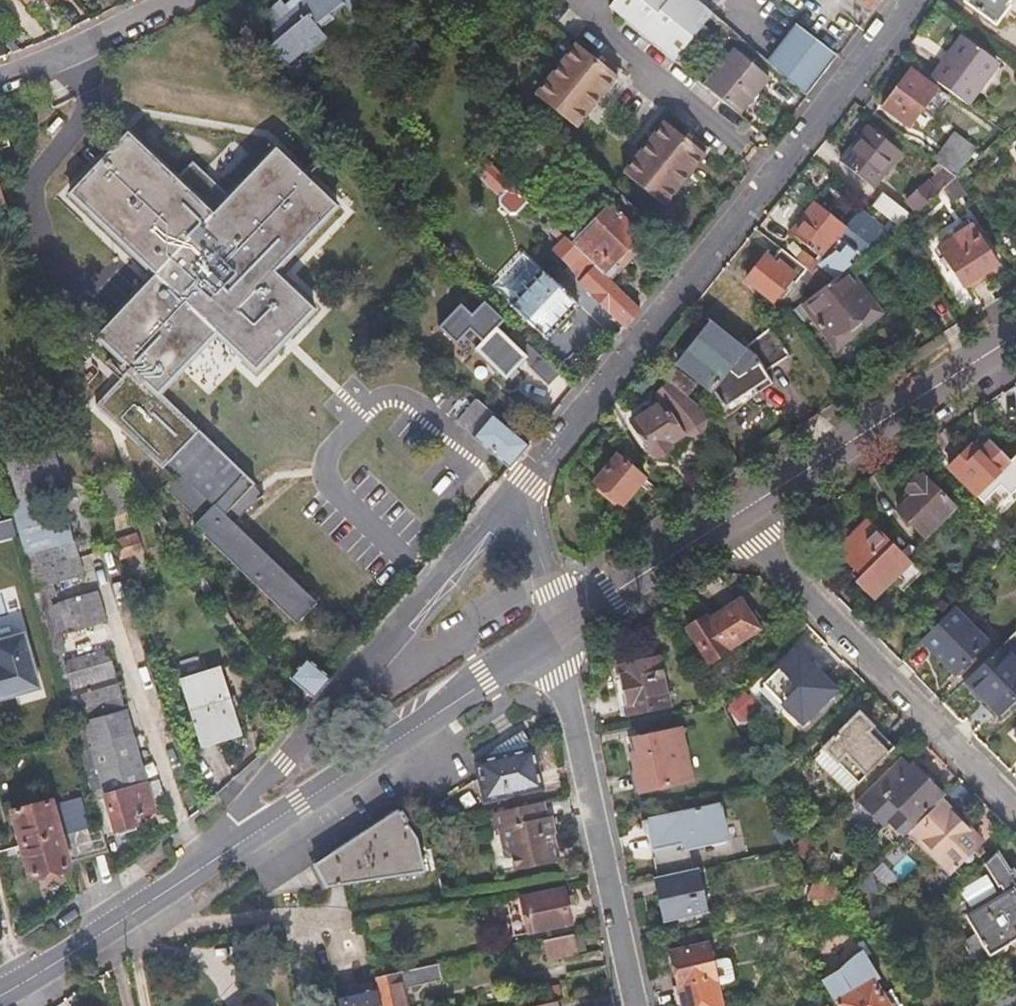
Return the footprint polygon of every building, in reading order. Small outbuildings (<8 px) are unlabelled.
[(358,0),(292,0),(288,4),(284,0),(275,0),(265,8),(278,25),(280,48),(300,47),(300,38),(303,36),(314,49),(330,35),(323,26),(333,18),(329,13),(344,1),(349,8),(358,0)] [(613,6),(675,59),(712,13),(697,0),(618,0),(613,6)] [(875,9),(883,0),(863,0),(875,9)] [(970,3),(995,22),(1008,7),(1004,4),(1008,0),(972,0),(970,3)] [(837,56),(793,19),(765,53),(810,90),(837,56)] [(949,64),(936,80),(970,106),(981,88),(977,84),(995,61),(963,37),(946,61),(949,64)] [(575,42),(534,93),(577,128),(618,77),(592,56),(575,42)] [(592,56),(618,77),(624,70),(598,49),(592,56)] [(709,87),(740,113),(770,77),(740,50),(709,87)] [(914,70),(884,106),(902,120),(918,100),(926,106),(939,90),(914,70)] [(706,155),(681,135),(664,123),(625,173),(665,206),(706,155)] [(870,126),(842,160),(874,187),(902,152),(870,126)] [(10,147),(4,128),(0,129),(0,150),(10,147)] [(686,129),(681,135),(706,155),(710,149),(686,129)] [(265,495),(160,395),(221,331),(261,369),(319,307),(280,270),(341,205),(278,146),(217,211),(133,132),(75,193),(159,272),(97,337),(131,370),(97,406),(174,480),(167,487),(203,521),(198,526),(299,622),(319,602),(237,524),(265,495)] [(955,133),(935,160),(946,168),(958,177),(979,150),(955,133)] [(514,215),(527,201),(480,155),(468,167),(501,199),(502,207),(509,214),(514,215)] [(908,200),(918,214),(947,189),(957,180),(960,178),(958,177),(946,168),(908,200)] [(957,180),(947,189),(953,202),(967,194),(957,180)] [(876,207),(902,228),(913,214),(887,193),(876,207)] [(577,245),(612,279),(633,256),(628,251),(654,225),(624,197),(577,245)] [(817,203),(792,232),(809,247),(823,258),(847,229),(817,203)] [(950,233),(954,239),(973,227),(970,222),(950,233)] [(973,227),(954,239),(942,246),(966,285),(998,265),(973,227)] [(584,281),(626,325),(641,308),(612,279),(577,245),(568,237),(556,249),(572,264),(574,263),(587,277),(584,281)] [(809,247),(798,261),(812,273),(823,258),(809,247)] [(798,261),(782,249),(772,260),(768,257),(748,280),(774,302),(794,276),(817,294),(828,285),(825,283),(812,273),(798,261)] [(833,273),(840,276),(849,269),(850,268),(848,265),(854,257),(845,250),(839,258),(836,255),(823,265),(833,273)] [(511,299),(539,269),(521,252),(492,282),(511,299)] [(820,262),(812,273),(825,283),(833,273),(823,265),(820,262)] [(540,268),(539,269),(511,299),(508,302),(543,337),(576,302),(540,268)] [(828,285),(817,294),(804,304),(830,340),(877,308),(849,269),(840,276),(828,285)] [(477,347),(476,348),(506,378),(525,358),(527,356),(496,327),(504,319),(486,302),(473,315),(462,305),(442,326),(458,341),(464,335),(477,347)] [(877,308),(830,340),(836,349),(882,316),(877,308)] [(496,327),(527,356),(525,358),(529,361),(538,351),(504,319),(496,327)] [(747,348),(713,322),(679,365),(715,393),(725,407),(756,386),(761,393),(774,384),(767,371),(757,356),(747,348)] [(773,328),(747,348),(757,356),(767,371),(790,356),(773,328)] [(557,370),(538,351),(529,361),(527,363),(546,381),(557,370)] [(677,370),(668,380),(687,395),(695,385),(677,370)] [(704,412),(670,385),(657,396),(664,407),(637,425),(659,459),(673,450),(670,446),(685,437),(687,442),(697,443),(706,431),(708,419),(704,412)] [(756,386),(725,407),(729,414),(761,393),(756,386)] [(461,423),(475,436),(494,414),(479,402),(461,423)] [(475,436),(510,467),(529,445),(494,414),(475,436)] [(974,445),(950,467),(977,495),(1012,462),(991,441),(980,451),(974,445)] [(60,483),(64,482),(57,460),(52,461),(49,450),(9,462),(20,498),(50,489),(60,487),(60,483)] [(619,455),(597,480),(624,505),(646,480),(619,455)] [(57,460),(64,482),(68,481),(62,459),(57,460)] [(924,476),(908,491),(912,497),(899,509),(926,537),(956,508),(924,476)] [(98,488),(109,518),(128,512),(119,482),(98,487),(98,488)] [(58,517),(50,489),(20,498),(13,500),(27,554),(74,541),(68,515),(58,517)] [(17,534),(12,517),(0,521),(0,537),(1,539),(17,534)] [(911,563),(871,521),(838,553),(862,577),(856,582),(874,600),(911,563)] [(116,540),(121,558),(142,551),(136,534),(116,540)] [(27,554),(40,601),(53,597),(58,596),(55,582),(84,574),(74,541),(27,554)] [(69,635),(109,623),(100,593),(60,604),(69,635)] [(78,743),(95,802),(106,799),(89,737),(91,736),(84,711),(80,712),(67,664),(72,663),(53,597),(40,601),(56,658),(78,743)] [(706,616),(687,627),(711,667),(730,655),(727,651),(759,631),(740,601),(708,620),(706,616)] [(955,608),(922,641),(955,673),(987,642),(955,608)] [(3,633),(27,630),(25,616),(1,619),(3,633)] [(16,697),(14,688),(39,682),(27,637),(0,644),(0,701),(16,697)] [(966,682),(998,715),(1015,697),(1015,660),(1002,646),(966,682)] [(799,651),(765,684),(803,723),(837,689),(799,651)] [(89,737),(106,799),(116,833),(138,827),(136,820),(157,813),(110,652),(72,663),(67,664),(80,712),(84,711),(91,736),(89,737)] [(622,691),(628,715),(671,706),(661,657),(618,668),(622,691)] [(294,678),(316,698),(332,679),(311,660),(294,678)] [(224,671),(182,684),(201,743),(242,729),(224,671)] [(39,682),(14,688),(16,697),(41,691),(39,682)] [(619,716),(628,715),(622,691),(615,693),(619,716)] [(745,693),(737,701),(749,715),(758,706),(745,693)] [(825,748),(860,783),(895,748),(861,712),(825,748)] [(681,730),(634,740),(637,754),(633,755),(641,792),(692,781),(681,730)] [(484,761),(477,764),(487,802),(543,789),(536,751),(523,733),(484,761)] [(860,783),(825,748),(814,758),(849,794),(860,783)] [(913,831),(919,825),(916,822),(942,796),(913,767),(911,769),(901,759),(857,803),(882,831),(894,820),(908,835),(913,831)] [(961,787),(944,803),(955,814),(972,797),(961,787)] [(548,815),(546,800),(496,812),(499,828),(504,828),(507,846),(509,848),(515,853),(518,869),(562,859),(554,814),(548,815)] [(84,857),(109,851),(101,825),(65,834),(56,801),(14,812),(32,877),(72,867),(70,861),(66,841),(78,838),(84,857)] [(648,820),(660,879),(694,871),(690,850),(728,842),(720,804),(648,820)] [(952,818),(939,805),(919,825),(913,831),(933,851),(952,870),(971,852),(978,846),(966,832),(968,831),(954,816),(952,818)] [(306,892),(328,887),(329,889),(426,872),(419,837),(401,810),(318,864),(297,877),(304,891),(306,892)] [(966,832),(978,846),(971,852),(976,858),(988,847),(972,827),(968,831),(966,832)] [(928,855),(933,851),(913,831),(908,835),(901,843),(905,847),(913,839),(928,855)] [(70,861),(84,857),(78,838),(66,841),(70,861)] [(997,854),(986,865),(999,887),(1000,887),(1003,887),(1008,896),(970,919),(979,936),(968,944),(967,947),(968,949),(973,958),(976,959),(978,960),(980,960),(1015,940),(1015,875),(1015,873),(1011,876),(997,854)] [(660,879),(654,880),(663,923),(710,913),(702,869),(694,871),(660,879)] [(842,887),(814,885),(808,897),(840,901),(842,887)] [(565,892),(509,902),(515,936),(571,925),(565,892)] [(578,948),(575,934),(543,942),(546,956),(578,948)] [(380,940),(370,942),(373,958),(383,955),(380,940)] [(684,1005),(722,1005),(718,987),(713,962),(709,945),(673,952),(684,1005)] [(823,981),(836,1004),(838,1003),(840,1005),(889,1005),(874,981),(879,977),(863,951),(851,960),(839,972),(823,981)] [(730,959),(713,962),(718,987),(735,983),(730,959)] [(383,1005),(407,1005),(403,990),(444,981),(441,965),(377,979),(379,988),(383,1005)] [(346,986),(347,995),(361,992),(359,983),(346,986)] [(340,997),(342,1005),(383,1005),(379,988),(361,992),(347,995),(340,997)]
